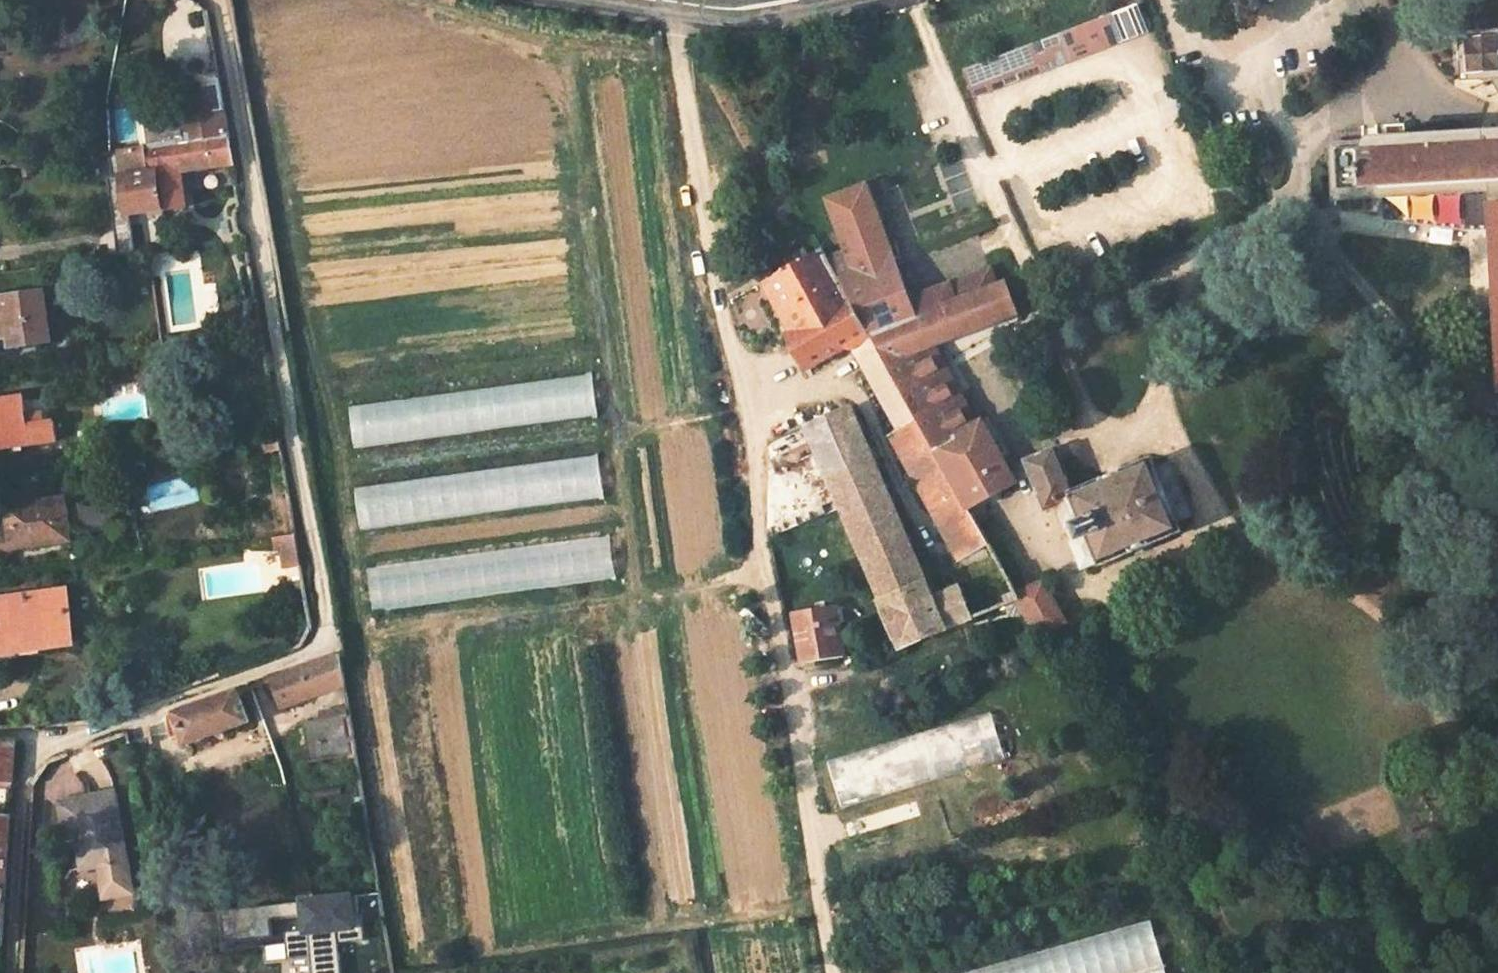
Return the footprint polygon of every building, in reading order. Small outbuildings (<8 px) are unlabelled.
[(973,94),(1148,28),(1139,3),(963,68),(973,94)] [(1460,29),(1461,79),(1496,78),(1497,84),(1497,27),(1460,29)] [(195,118),(147,126),(151,148),(185,144),(229,138),(218,75),(189,80),(195,118)] [(1485,144),(1485,133),(1333,143),(1336,197),(1487,190),(1497,343),(1497,143),(1485,144)] [(126,218),(185,209),(180,170),(233,162),(229,138),(185,144),(117,153),(126,218)] [(934,345),(1017,314),(1006,285),(1002,286),(957,302),(950,284),(909,299),(886,236),(870,188),(822,208),(843,254),(828,258),(870,331),(877,344),(887,362),(934,345)] [(822,248),(763,279),(811,364),(870,331),(828,258),(822,248)] [(1002,286),(995,268),(950,284),(957,302),(1002,286)] [(0,301),(0,343),(10,342),(10,350),(52,344),(45,295),(0,301)] [(877,344),(862,352),(907,437),(925,428),(900,385),(887,362),(877,344)] [(962,432),(977,424),(934,345),(887,362),(900,385),(930,374),(962,432)] [(593,374),(348,407),(354,447),(598,415),(593,374)] [(1017,486),(1008,470),(982,421),(977,424),(962,432),(930,374),(900,385),(925,428),(948,470),(962,493),(970,508),(1017,486)] [(0,402),(0,453),(60,444),(57,423),(47,425),(46,416),(27,418),(24,399),(0,402)] [(903,647),(948,629),(934,597),(850,406),(807,425),(903,647)] [(899,441),(920,484),(948,470),(925,428),(907,437),(899,441)] [(260,455),(284,452),(281,438),(258,441),(260,455)] [(1102,561),(1073,493),(1055,450),(1024,463),(1031,479),(1044,512),(1056,507),(1082,570),(1102,561)] [(359,528),(604,498),(599,456),(354,486),(359,528)] [(1073,493),(1102,561),(1103,565),(1182,532),(1177,522),(1156,471),(1151,460),(1073,493)] [(1031,479),(1024,463),(1008,470),(1017,486),(1031,479)] [(1191,517),(1169,465),(1156,471),(1177,522),(1191,517)] [(920,484),(932,509),(962,493),(948,470),(920,484)] [(932,509),(961,558),(989,542),(970,508),(962,493),(932,509)] [(68,509),(67,501),(36,506),(37,514),(68,509)] [(36,506),(6,511),(10,538),(13,554),(14,553),(73,545),(71,529),(70,520),(68,510),(68,509),(37,514),(36,506)] [(68,510),(71,529),(110,533),(111,513),(68,510)] [(10,538),(0,540),(0,561),(14,559),(14,553),(13,554),(10,538)] [(385,575),(396,576),(396,593),(439,595),(440,568),(385,566),(385,575)] [(934,597),(948,629),(1021,598),(1018,593),(1004,569),(934,597)] [(1067,622),(1046,584),(1018,593),(1021,598),(1042,635),(1067,622)] [(0,605),(0,655),(77,644),(70,595),(0,605)] [(837,603),(796,610),(804,662),(844,657),(837,603)] [(275,677),(285,703),(330,687),(344,682),(339,652),(275,677)] [(187,744),(251,722),(240,690),(176,713),(182,728),(187,744)] [(169,715),(173,731),(182,728),(176,713),(169,715)] [(938,777),(1004,757),(990,713),(925,733),(938,777)] [(350,714),(305,722),(311,759),(356,752),(350,714)] [(16,786),(19,742),(0,743),(0,785),(16,786)] [(114,788),(58,800),(65,836),(75,834),(82,865),(98,862),(103,889),(131,884),(114,788)] [(13,820),(0,820),(0,855),(11,856),(13,820)] [(5,951),(11,856),(0,855),(0,950),(5,951)] [(299,932),(282,933),(284,972),(339,972),(336,932),(355,931),(353,895),(297,899),(299,932)] [(952,972),(1165,972),(1154,926),(952,972)]
